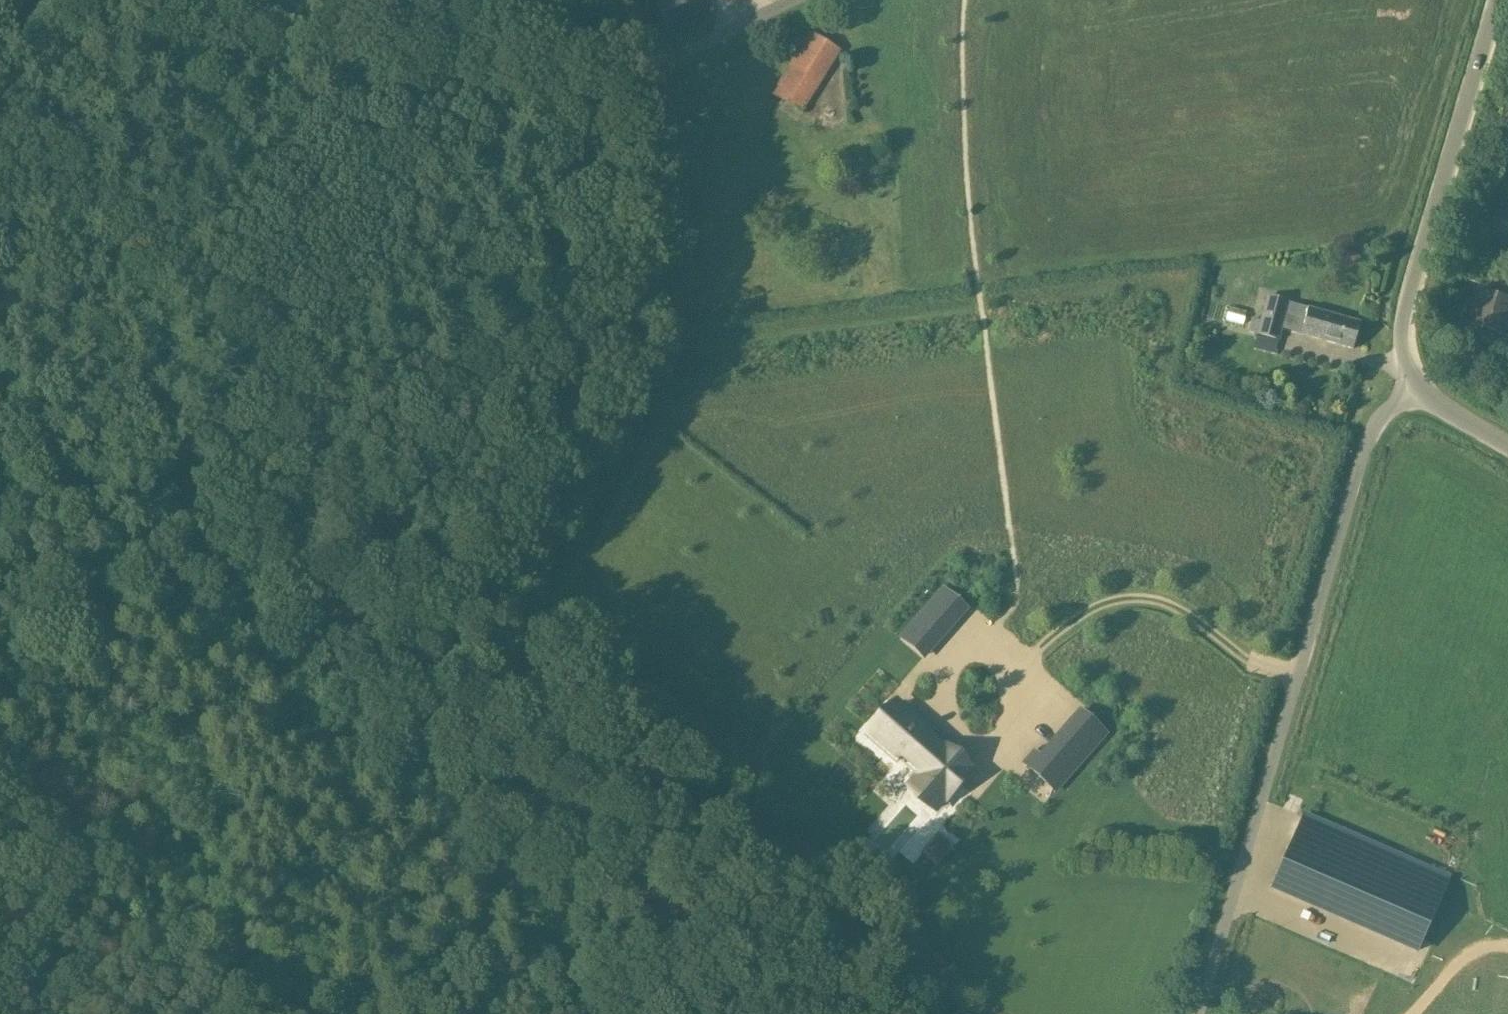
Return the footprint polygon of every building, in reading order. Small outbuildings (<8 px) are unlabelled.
[(787,69),(772,93),(802,112),(841,51),(811,33),(787,69)] [(1481,328),(1507,335),(1507,334),(1507,299),(1490,295),(1481,328)] [(1261,321),(1257,335),(1278,340),(1279,341),(1286,314),(1307,320),(1306,324),(1303,335),(1352,350),(1360,325),(1310,309),(1289,303),(1267,297),(1261,321)] [(1252,319),(1249,333),(1257,335),(1261,321),(1252,319)] [(944,588),(918,618),(939,637),(965,606),(944,588)] [(890,706),(870,729),(885,742),(881,746),(896,759),(900,755),(922,773),(909,788),(935,810),(967,772),(941,751),(948,742),(926,724),(919,732),(890,706)] [(1035,754),(1025,766),(1055,792),(1105,733),(1081,712),(1041,759),(1035,754)] [(1301,817),(1269,891),(1416,954),(1448,880),(1301,817)] [(939,834),(922,853),(936,865),(953,847),(939,834)]
